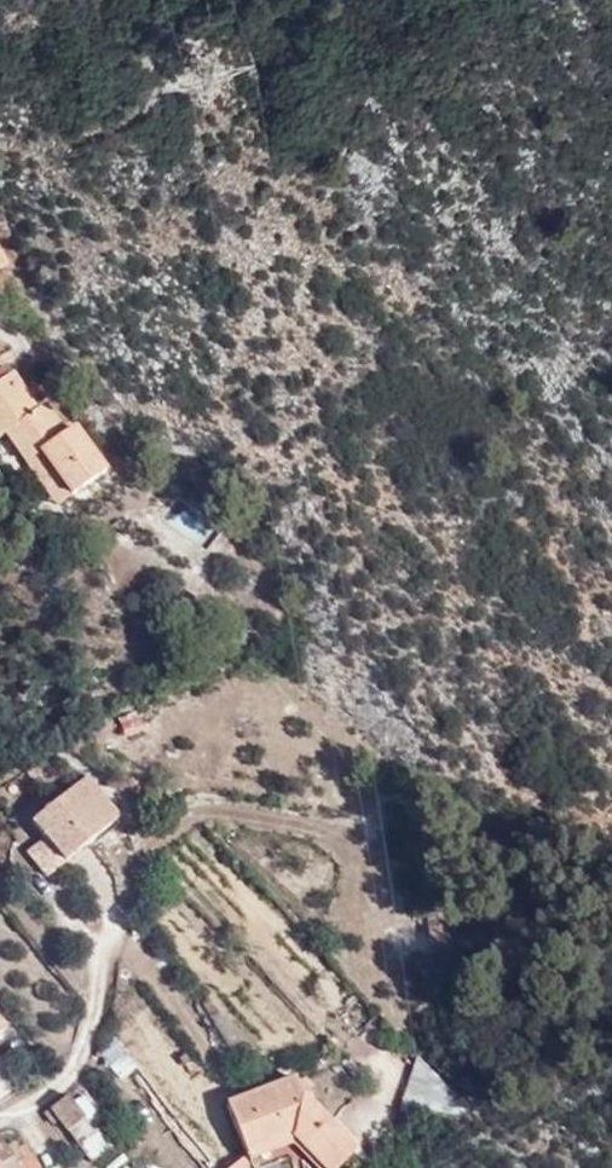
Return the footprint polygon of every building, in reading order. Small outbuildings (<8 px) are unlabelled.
[(26,378),(18,368),(0,382),(0,399),(26,378)] [(64,417),(56,407),(49,407),(26,378),(0,399),(0,426),(64,417)] [(64,417),(0,426),(0,428),(8,439),(16,433),(40,465),(53,455),(84,496),(118,471),(87,429),(78,436),(64,417)] [(70,505),(84,496),(53,455),(40,465),(70,505)] [(102,773),(49,818),(63,835),(45,851),(65,874),(138,812),(102,773)] [(458,1076),(449,1064),(435,1053),(420,1090),(429,1095),(444,1101),(458,1076)] [(325,1094),(310,1072),(244,1099),(264,1148),(310,1130),(345,1167),(371,1143),(325,1094)] [(108,1103),(96,1084),(72,1097),(83,1118),(108,1103)] [(76,1143),(89,1159),(109,1142),(96,1127),(76,1143)] [(14,1133),(0,1143),(0,1167),(15,1167),(16,1167),(17,1167),(37,1167),(32,1161),(40,1155),(30,1141),(23,1146),(14,1133)] [(264,1148),(240,1164),(243,1167),(272,1167),(264,1148)] [(40,1155),(32,1161),(37,1167),(56,1167),(45,1152),(40,1155)]
